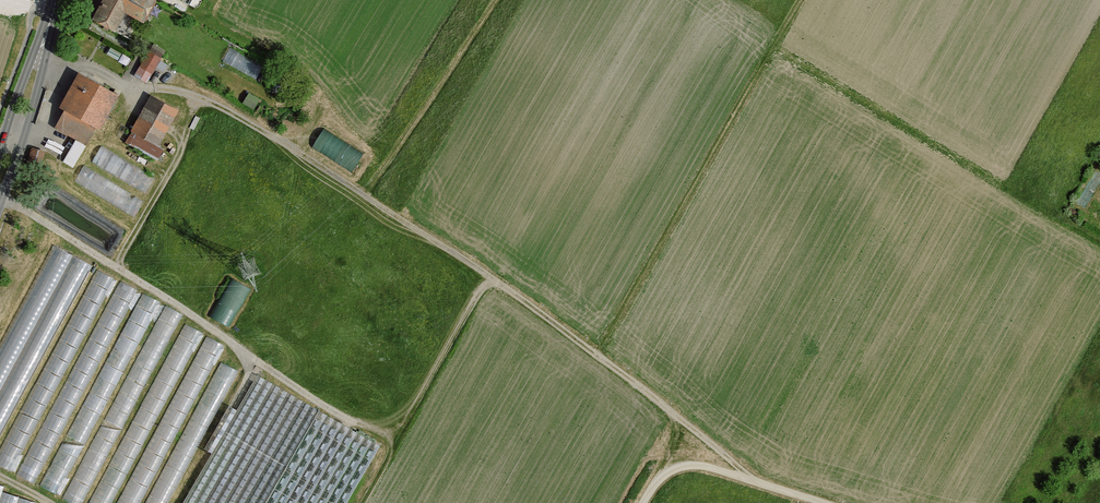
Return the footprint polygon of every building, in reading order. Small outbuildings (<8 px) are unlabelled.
[(97,21),(118,33),(129,14),(147,24),(159,3),(154,0),(108,0),(97,21)] [(230,48),(225,62),(259,75),(265,61),(230,48)] [(152,53),(138,76),(148,83),(163,60),(152,53)] [(78,73),(60,106),(98,127),(117,95),(78,73)] [(178,110),(152,96),(133,130),(159,145),(178,110)] [(326,127),(314,145),(354,170),(365,151),(326,127)] [(46,153),(33,149),(27,170),(40,174),(46,153)] [(53,247),(0,346),(0,394),(73,258),(53,247)] [(73,258),(0,394),(0,441),(92,268),(73,258)] [(230,325),(252,287),(233,276),(211,314),(230,325)] [(55,396),(85,329),(77,326),(82,314),(79,313),(74,325),(82,328),(81,330),(67,324),(39,389),(55,396)] [(236,366),(221,360),(162,487),(161,486),(154,502),(150,501),(150,502),(173,502),(236,366)] [(183,502),(265,502),(319,410),(258,375),(183,502)] [(320,411),(267,502),(347,502),(380,446),(320,411)] [(0,485),(0,502),(35,502),(2,492),(4,486),(0,485)]
